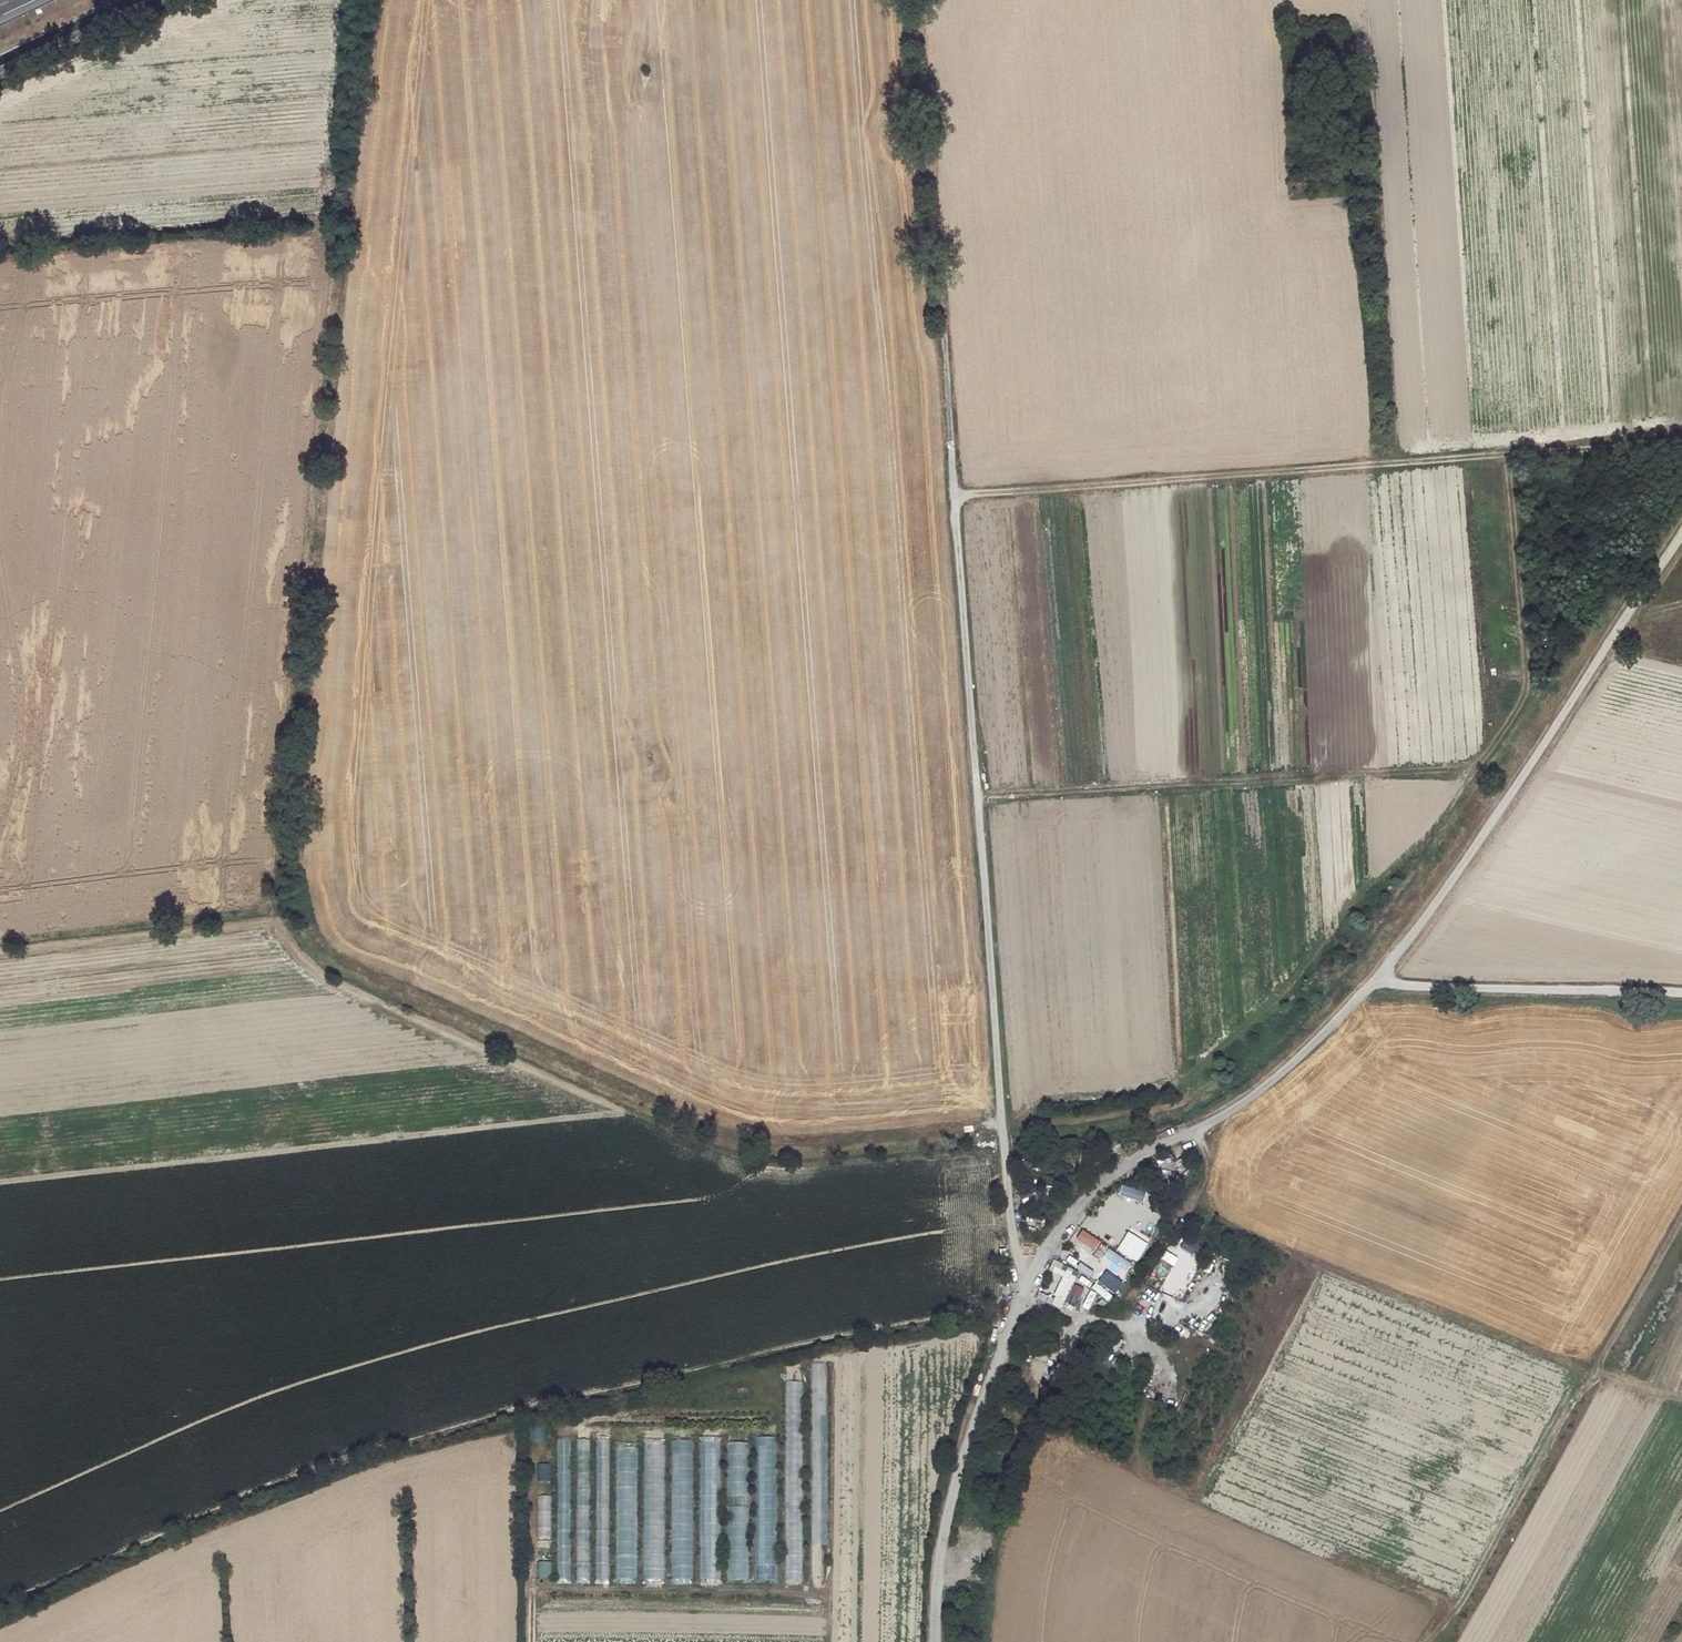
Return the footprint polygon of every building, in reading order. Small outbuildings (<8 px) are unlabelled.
[(1122,1185),(1119,1196),(1143,1203),(1146,1192),(1122,1185)] [(1098,1209),(1106,1216),(1120,1201),(1112,1193),(1098,1209)] [(1140,1233),(1147,1237),(1159,1219),(1152,1215),(1140,1233)] [(1148,1244),(1128,1232),(1117,1250),(1137,1262),(1148,1244)] [(1108,1249),(1103,1256),(1127,1271),(1131,1264),(1108,1249)] [(1081,1270),(1084,1264),(1072,1257),(1068,1263),(1081,1270)] [(1058,1264),(1053,1274),(1074,1283),(1078,1274),(1058,1264)] [(1105,1271),(1098,1282),(1109,1290),(1117,1279),(1105,1271)] [(1096,1283),(1091,1288),(1109,1302),(1113,1297),(1096,1283)] [(1063,1307),(1073,1311),(1083,1290),(1073,1286),(1063,1307)] [(1040,1291),(1036,1299),(1054,1307),(1057,1299),(1040,1291)] [(1115,1369),(1119,1359),(1107,1353),(1102,1363),(1115,1369)] [(827,1365),(808,1365),(808,1580),(827,1580),(827,1365)] [(803,1382),(784,1382),(784,1579),(803,1579),(803,1382)] [(544,1425),(529,1425),(529,1442),(543,1442),(544,1425)] [(776,1438),(756,1438),(755,1580),(776,1580),(776,1438)] [(611,1440),(596,1440),(595,1579),(610,1579),(611,1440)] [(570,1441),(557,1441),(558,1578),(571,1578),(570,1441)] [(590,1441),(576,1441),(576,1578),(590,1578),(590,1441)] [(693,1441),(671,1441),(672,1580),(694,1579),(693,1441)] [(720,1443),(699,1443),(699,1583),(720,1583),(720,1443)] [(748,1443),(727,1443),(727,1580),(749,1580),(748,1443)] [(666,1445),(644,1445),(643,1579),(666,1579),(666,1445)] [(638,1448),(617,1448),(617,1578),(637,1578),(638,1448)] [(549,1481),(549,1463),(537,1463),(537,1480),(549,1481)] [(537,1539),(550,1539),(551,1490),(537,1490),(537,1539)] [(537,1561),(536,1577),(549,1577),(550,1561),(537,1561)]
